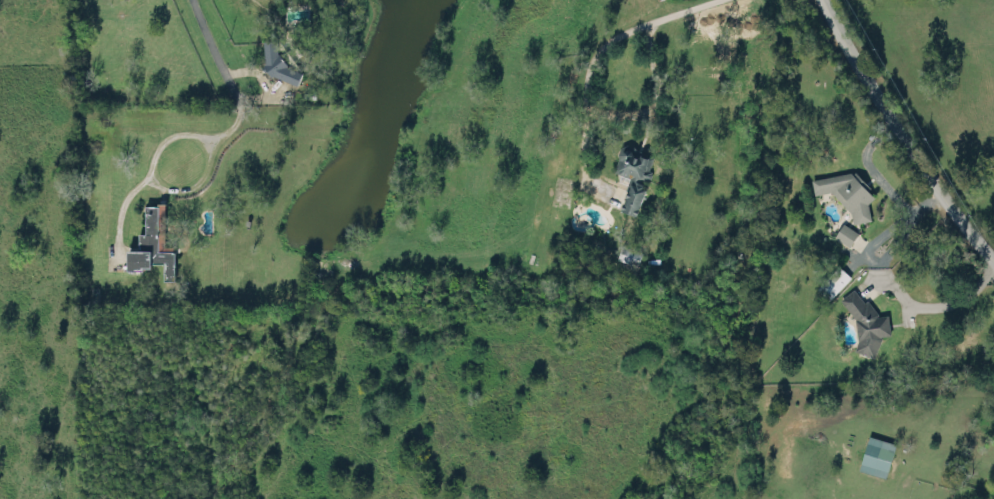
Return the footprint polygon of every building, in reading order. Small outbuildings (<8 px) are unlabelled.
[(263,39),(264,62),(261,64),(264,69),(266,69),(267,68),(271,74),(272,74),(273,73),(295,83),(297,83),(302,71),(286,64),(288,62),(282,57),(279,51),(277,51),(277,38),(263,39)] [(620,208),(622,209),(623,209),(628,211),(631,212),(635,213),(636,210),(644,188),(642,187),(643,183),(640,181),(641,176),(647,177),(649,176),(650,174),(650,170),(648,168),(648,165),(651,163),(652,155),(640,151),(640,149),(638,149),(638,148),(634,147),(634,145),(627,142),(620,145),(617,153),(618,156),(614,170),(615,171),(629,176),(634,180),(635,183),(631,182),(628,189),(627,188),(626,192),(625,195),(625,196),(623,201),(621,204),(620,208)] [(811,178),(813,193),(841,188),(847,223),(870,218),(867,199),(866,199),(861,169),(811,178)] [(128,263),(128,244),(139,244),(139,229),(145,229),(146,200),(158,200),(158,198),(166,198),(165,242),(175,242),(175,276),(164,276),(164,258),(151,258),(151,261),(143,261),(143,263),(128,263)] [(834,237),(850,245),(857,230),(841,222),(834,237)] [(637,265),(642,251),(622,243),(617,257),(637,265)] [(816,287),(828,298),(850,275),(838,264),(816,287)] [(878,351),(877,335),(890,333),(887,313),(874,315),(872,298),(857,300),(856,291),(848,292),(856,354),(878,351)] [(895,442),(868,434),(858,468),(885,476),(895,442)]
